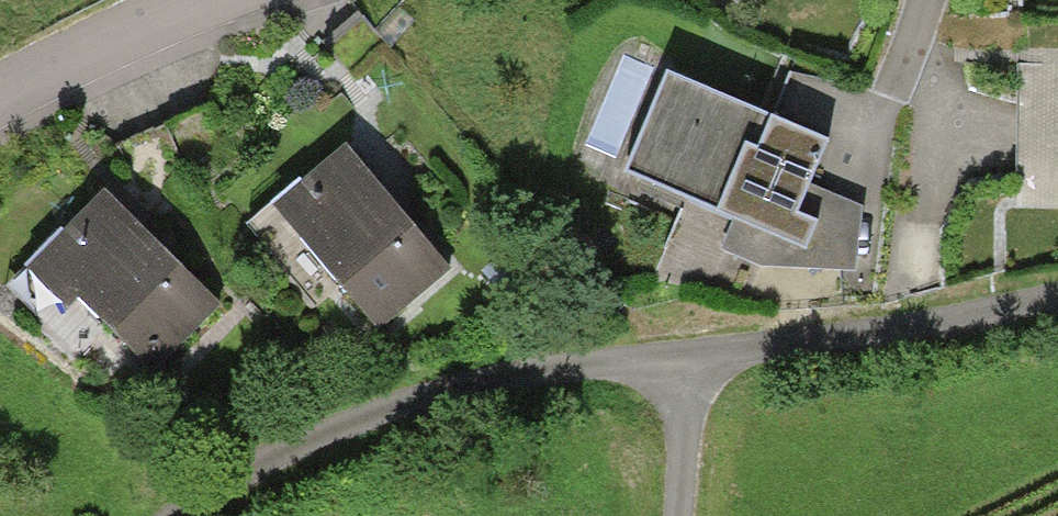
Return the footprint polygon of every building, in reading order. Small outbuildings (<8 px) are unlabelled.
[(1057,71),(1016,69),(1015,178),(1056,177),(1057,71)] [(671,86),(634,177),(695,203),(683,240),(766,275),(849,277),(860,225),(883,103),(788,74),(767,129),(671,86)] [(340,143),(262,208),(365,330),(442,265),(340,143)] [(145,360),(208,298),(95,182),(15,259),(52,297),(68,282),(145,360)]
